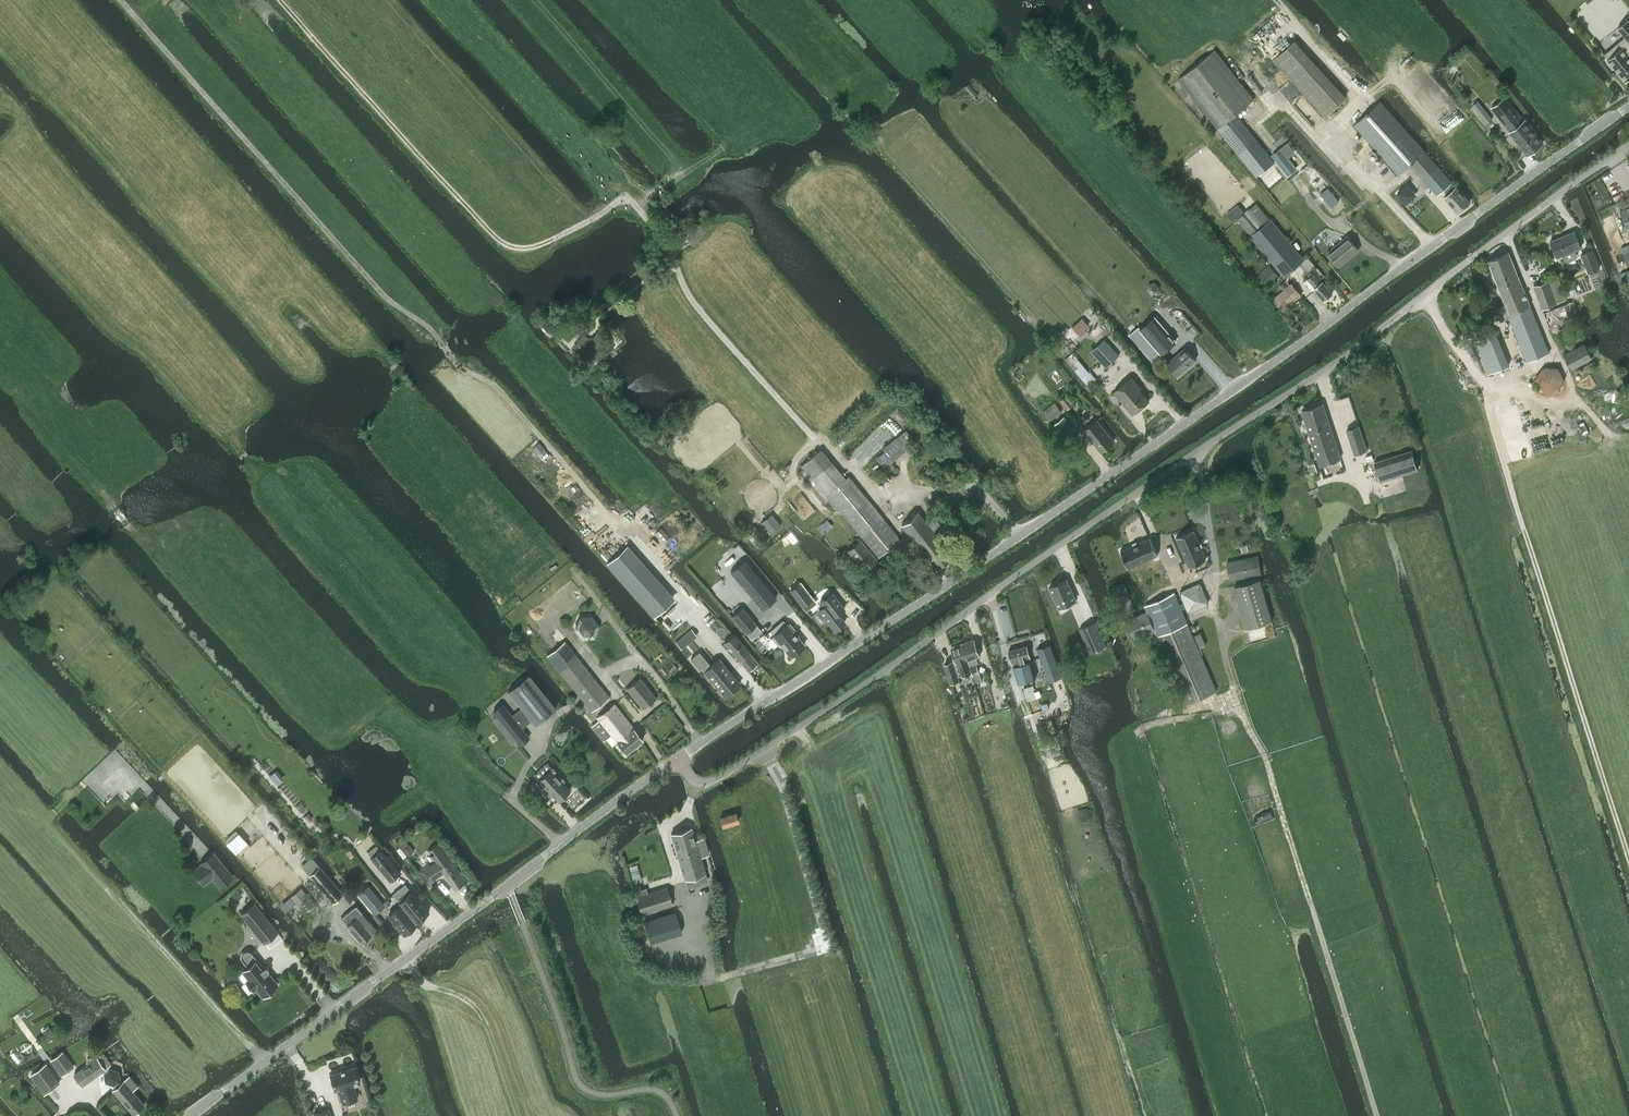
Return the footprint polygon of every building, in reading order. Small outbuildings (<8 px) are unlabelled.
[(1605,54),(1606,56),(1609,58),(1609,59),(1609,60),(1607,61),(1613,69),(1615,67),(1616,67),(1626,79),(1627,80),(1628,78),(1628,55),(1628,54),(1628,22),(1627,20),(1618,28),(1622,33),(1626,37),(1610,50),(1605,54)] [(1274,59),(1325,116),(1346,97),(1295,40),(1274,59)] [(1179,79),(1218,127),(1255,174),(1280,205),(1298,191),(1236,113),(1254,99),(1215,50),(1179,79)] [(1505,97),(1492,108),(1511,132),(1510,132),(1528,154),(1542,143),(1530,129),(1532,127),(1526,119),(1524,121),(1505,97)] [(1472,105),(1487,123),(1493,118),(1477,100),(1472,105)] [(1438,194),(1443,189),(1447,194),(1444,197),(1458,212),(1470,202),(1456,186),(1452,181),(1446,174),(1425,151),(1407,131),(1380,101),(1354,125),(1399,175),(1410,165),(1419,174),(1438,194)] [(1287,143),(1272,155),(1288,174),(1296,168),(1286,156),(1293,150),(1287,143)] [(1257,203),(1250,208),(1263,224),(1270,219),(1257,203)] [(1619,212),(1623,221),(1628,219),(1628,208),(1619,212)] [(1241,215),(1237,218),(1250,235),(1257,230),(1244,213),(1241,215)] [(1257,230),(1250,235),(1283,275),(1300,262),(1300,263),(1304,259),(1271,218),(1270,219),(1263,224),(1261,226),(1259,228),(1257,230)] [(1557,257),(1563,255),(1565,260),(1568,261),(1576,258),(1577,255),(1575,250),(1581,247),(1574,231),(1550,241),(1557,257)] [(1347,236),(1327,252),(1338,266),(1359,250),(1347,236)] [(1600,268),(1592,249),(1580,254),(1588,273),(1600,268)] [(1489,260),(1506,304),(1495,308),(1500,321),(1510,317),(1527,362),(1549,353),(1509,252),(1489,260)] [(1270,285),(1274,281),(1279,277),(1269,265),(1260,273),(1270,285)] [(1308,279),(1315,288),(1314,289),(1324,301),(1332,293),(1330,290),(1318,278),(1313,273),(1308,279)] [(1558,276),(1534,285),(1542,307),(1566,299),(1558,276)] [(1291,283),(1282,290),(1273,298),(1283,310),(1301,295),(1291,283)] [(1574,300),(1568,302),(1544,312),(1549,327),(1580,316),(1574,300)] [(1156,313),(1149,319),(1153,324),(1160,318),(1156,313)] [(1079,334),(1089,325),(1082,317),(1072,326),(1079,334)] [(1162,321),(1143,337),(1159,355),(1178,339),(1162,321)] [(1496,333),(1476,341),(1489,373),(1509,365),(1496,333)] [(1106,367),(1119,355),(1104,339),(1092,351),(1106,367)] [(1585,343),(1564,354),(1571,368),(1592,357),(1585,343)] [(1166,363),(1177,376),(1196,360),(1185,347),(1166,363)] [(1078,358),(1070,365),(1081,377),(1088,369),(1078,358)] [(1558,367),(1544,366),(1535,378),(1541,391),(1556,392),(1565,380),(1558,367)] [(1137,387),(1138,386),(1131,378),(1115,391),(1133,413),(1148,401),(1137,387)] [(1059,399),(1067,409),(1074,403),(1067,393),(1059,399)] [(1043,411),(1049,420),(1061,411),(1055,402),(1043,411)] [(1302,410),(1319,464),(1341,457),(1324,403),(1302,410)] [(1065,416),(1056,423),(1069,442),(1079,435),(1065,416)] [(1101,451),(1114,441),(1097,420),(1084,430),(1101,451)] [(1359,426),(1346,430),(1354,453),(1367,449),(1359,426)] [(903,431),(895,438),(905,449),(913,443),(915,441),(905,429),(903,431)] [(934,436),(927,444),(936,451),(943,443),(934,436)] [(894,439),(885,446),(895,458),(905,449),(895,438),(894,439)] [(1381,481),(1407,472),(1418,469),(1412,450),(1375,462),(1381,481)] [(804,469),(799,473),(823,504),(829,499),(829,500),(836,509),(839,507),(879,556),(899,539),(848,477),(845,479),(826,495),(804,469)] [(917,512),(916,513),(914,511),(901,521),(903,523),(901,525),(935,567),(951,554),(917,512)] [(934,516),(926,522),(934,531),(941,525),(934,516)] [(768,517),(760,523),(761,523),(770,536),(778,529),(769,517),(768,517)] [(823,534),(833,525),(827,519),(817,527),(823,534)] [(756,528),(747,535),(758,549),(767,541),(756,528)] [(1193,529),(1176,537),(1189,566),(1206,558),(1193,529)] [(1150,537),(1121,550),(1128,567),(1158,554),(1150,537)] [(860,540),(847,551),(864,572),(877,561),(860,540)] [(626,546),(607,563),(654,616),(673,600),(626,546)] [(1258,555),(1227,562),(1231,579),(1262,573),(1258,555)] [(739,581),(756,601),(762,609),(776,598),(752,569),(739,581)] [(1234,585),(1247,628),(1272,621),(1259,578),(1234,585)] [(1067,579),(1049,587),(1058,607),(1076,600),(1067,579)] [(1188,612),(1190,611),(1209,602),(1200,582),(1179,591),(1188,612)] [(1124,583),(1113,587),(1113,588),(1123,613),(1134,609),(1124,583)] [(1147,610),(1126,619),(1135,639),(1156,630),(1158,636),(1156,637),(1185,704),(1216,690),(1174,593),(1145,605),(1147,610)] [(823,607),(818,610),(834,630),(844,622),(836,612),(838,610),(841,608),(830,594),(819,602),(823,607)] [(756,624),(745,610),(742,607),(732,616),(746,632),(756,624)] [(599,625),(591,615),(578,616),(573,628),(581,639),(594,637),(599,625)] [(783,620),(770,630),(774,634),(773,635),(774,635),(772,637),(778,644),(780,642),(791,655),(804,644),(793,631),(795,629),(789,622),(787,624),(787,623),(786,624),(783,620)] [(1096,621),(1079,628),(1090,653),(1107,645),(1096,621)] [(1199,632),(1194,634),(1200,647),(1205,645),(1207,644),(1201,631),(1199,632)] [(739,660),(750,650),(734,633),(723,642),(739,660)] [(974,639),(963,643),(970,665),(978,662),(977,657),(980,656),(974,639)] [(608,698),(577,659),(564,642),(547,655),(592,711),(608,698)] [(946,663),(945,664),(951,682),(952,682),(959,680),(958,676),(971,672),(970,667),(969,665),(970,665),(963,643),(951,647),(956,660),(946,663)] [(1051,643),(1038,648),(1049,681),(1062,676),(1051,643)] [(1027,645),(1009,650),(1014,667),(1018,682),(1036,677),(1031,662),(1027,645)] [(699,651),(689,659),(697,668),(699,670),(701,668),(703,671),(724,696),(739,683),(718,658),(710,665),(699,651)] [(977,664),(970,667),(971,672),(975,683),(976,682),(978,682),(982,681),(977,664)] [(528,674),(508,691),(535,724),(555,708),(528,674)] [(655,698),(639,678),(626,688),(643,708),(655,698)] [(502,704),(492,712),(496,716),(494,718),(513,742),(515,740),(519,745),(528,737),(502,704)] [(603,740),(611,734),(626,753),(642,739),(613,704),(597,717),(599,720),(591,726),(603,740)] [(100,786),(110,796),(130,777),(120,766),(100,786)] [(552,794),(558,800),(569,790),(562,782),(564,780),(552,767),(539,780),(545,786),(542,789),(550,797),(552,794)] [(723,826),(738,821),(735,812),(720,817),(723,826)] [(736,837),(733,825),(732,825),(724,827),(728,840),(736,837)] [(692,827),(671,834),(685,879),(705,872),(701,858),(709,855),(705,842),(697,845),(692,827)] [(407,856),(414,851),(403,836),(396,841),(407,856)] [(431,881),(443,873),(455,890),(466,882),(439,842),(428,850),(436,862),(430,866),(428,863),(417,870),(428,887),(433,884),(431,881)] [(399,873),(380,850),(371,857),(390,880),(399,873)] [(233,876),(213,852),(200,863),(201,864),(197,867),(208,880),(212,877),(219,887),(233,876)] [(343,894),(319,866),(312,857),(302,866),(309,874),(309,875),(333,903),(343,894)] [(392,894),(401,904),(415,922),(416,921),(421,917),(422,919),(428,914),(426,913),(428,911),(405,883),(392,894)] [(375,914),(385,906),(368,885),(358,893),(375,914)] [(301,887),(290,897),(304,913),(315,903),(301,887)] [(634,891),(641,914),(673,904),(667,887),(648,893),(646,888),(634,891)] [(241,914),(264,942),(278,932),(254,903),(241,914)] [(417,923),(416,921),(415,922),(401,904),(388,914),(404,933),(405,932),(407,934),(412,929),(411,927),(417,923)] [(356,905),(341,918),(347,925),(361,942),(376,929),(358,907),(356,905)] [(675,911),(643,921),(650,941),(681,932),(675,911)] [(267,971),(268,971),(268,970),(269,970),(269,969),(269,968),(268,967),(268,966),(267,966),(266,966),(265,966),(264,966),(264,967),(257,959),(252,952),(251,951),(250,951),(249,950),(248,950),(246,950),(245,950),(244,951),(243,951),(242,952),(242,953),(242,954),(241,955),(241,956),(241,957),(241,958),(242,959),(242,960),(248,966),(242,971),(249,979),(246,981),(254,990),(256,988),(263,996),(278,984),(270,974),(269,974),(267,971)] [(62,1075),(73,1066),(63,1051),(51,1060),(62,1075)] [(132,1090),(138,1084),(141,1082),(133,1073),(122,1082),(119,1079),(118,1071),(110,1069),(108,1066),(111,1064),(103,1053),(74,1074),(82,1085),(102,1070),(105,1074),(106,1081),(113,1084),(114,1083),(116,1087),(113,1090),(134,1113),(144,1104),(132,1090)] [(44,1093),(59,1082),(46,1064),(31,1074),(44,1093)] [(354,1066),(329,1074),(334,1090),(338,1089),(342,1104),(357,1099),(352,1084),(359,1082),(354,1066)]
